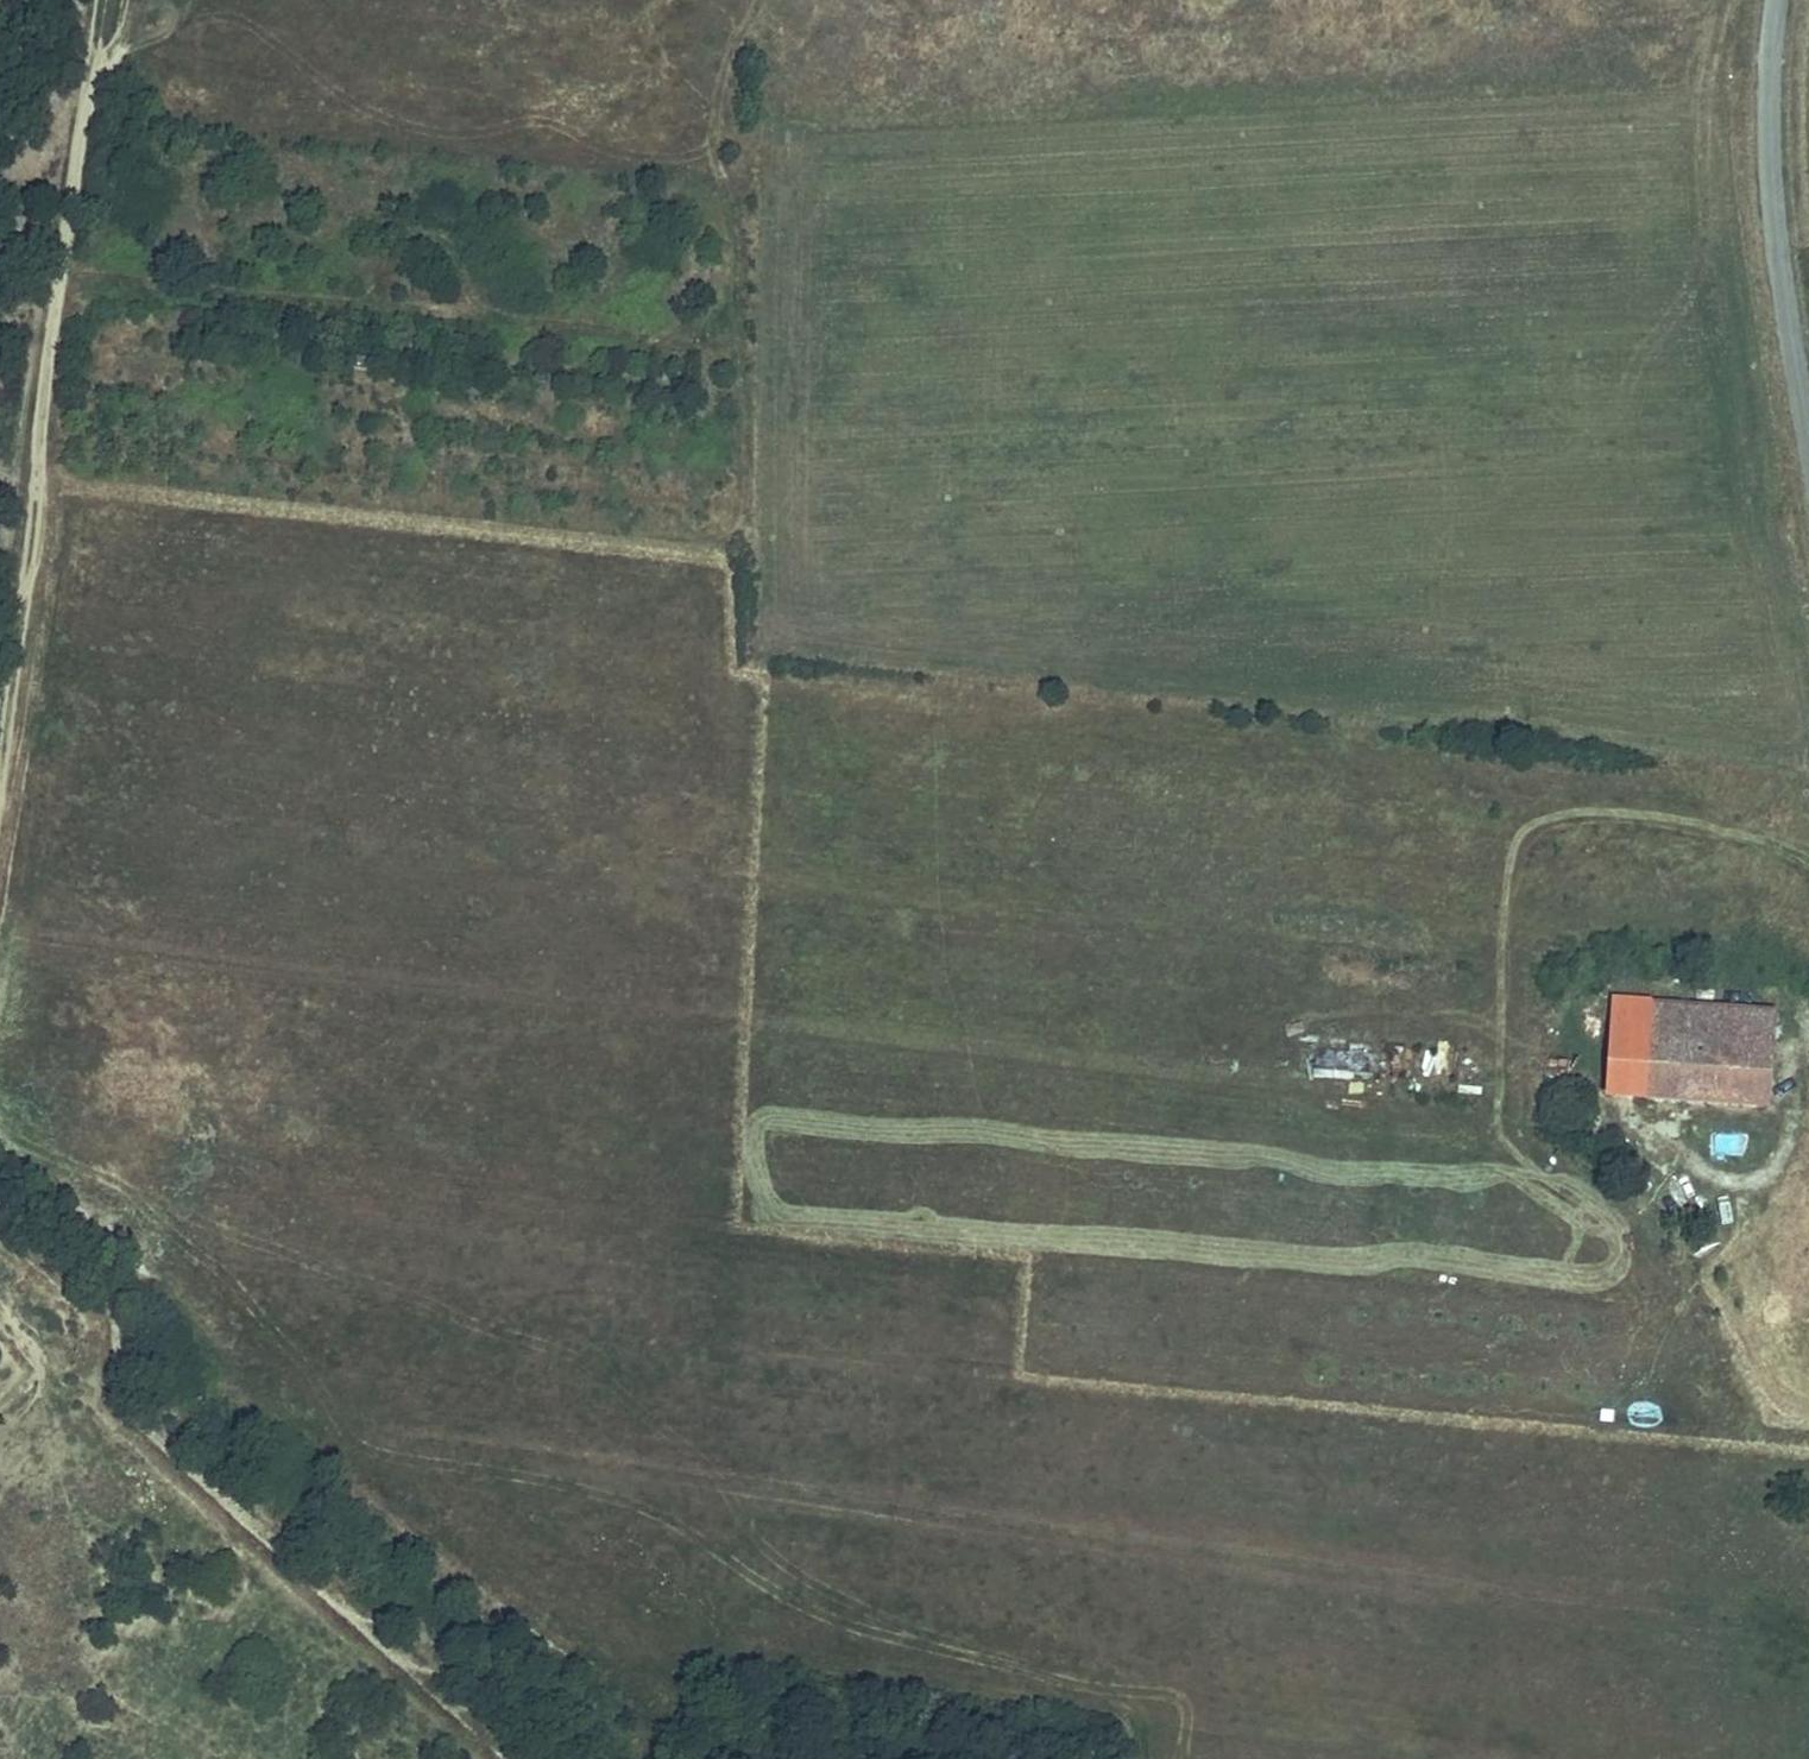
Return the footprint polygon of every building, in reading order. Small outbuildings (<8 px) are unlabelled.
[(1703,1089),(1708,1039),(1710,1040),(1714,1006),(1654,1000),(1645,1093),(1702,1099),(1703,1089)] [(1759,1055),(1761,1031),(1767,1032),(1769,1012),(1714,1006),(1710,1040),(1708,1039),(1703,1089),(1748,1093),(1761,1083),(1763,1060),(1759,1055)] [(1764,1105),(1773,1012),(1769,1012),(1767,1032),(1761,1031),(1759,1055),(1763,1060),(1761,1083),(1748,1093),(1703,1089),(1702,1099),(1764,1105)]
